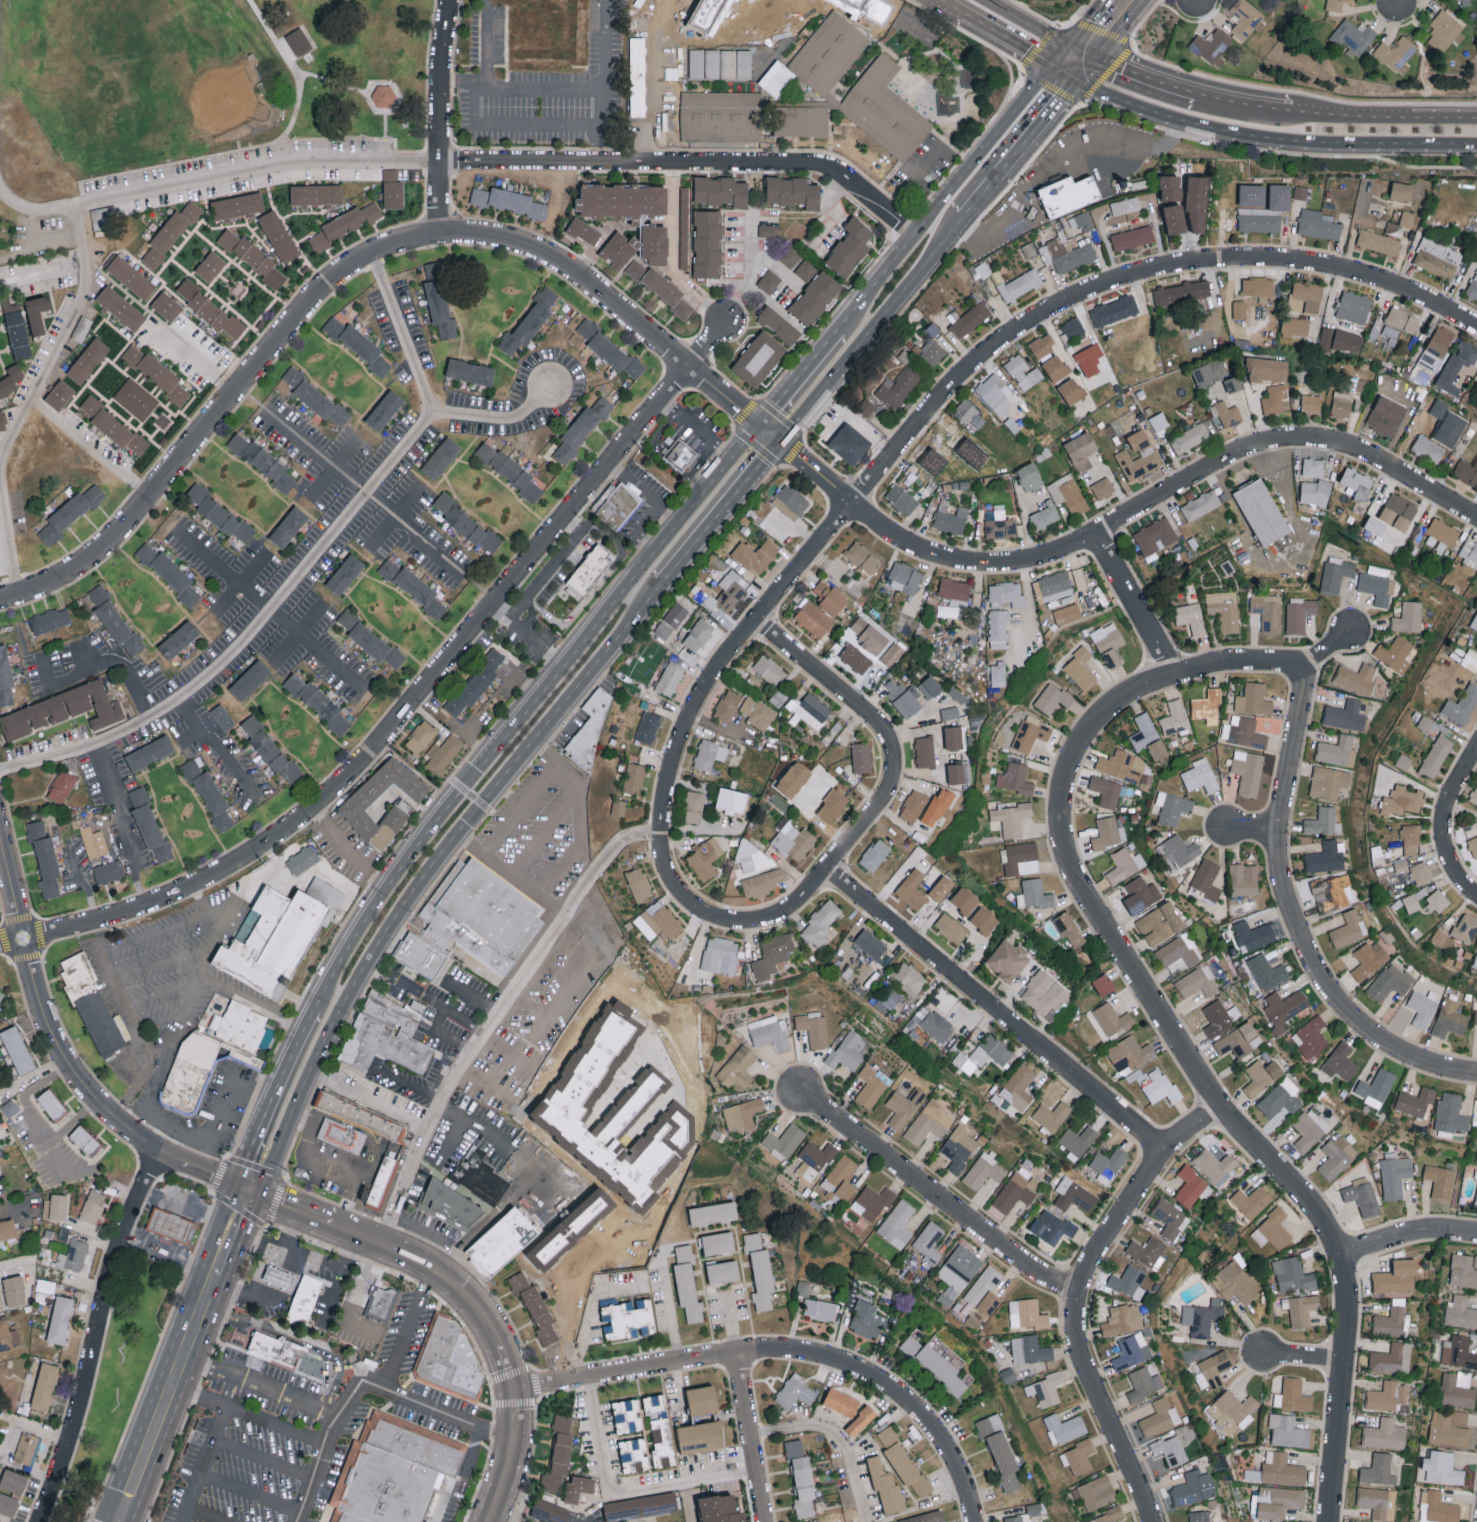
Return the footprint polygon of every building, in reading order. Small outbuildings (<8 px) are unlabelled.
[(1247,0),(1236,0),(1230,7),(1241,17),(1230,30),(1243,40),(1264,14),(1247,0)] [(1325,9),(1341,11),(1343,0),(1327,0),(1325,9)] [(831,98),(791,69),(841,7),(878,36),(831,98)] [(1427,40),(1444,53),(1464,25),(1441,9),(1430,24),(1435,28),(1427,40)] [(1377,32),(1367,25),(1362,31),(1345,17),(1330,36),(1357,57),(1377,32)] [(1214,66),(1234,41),(1217,26),(1206,40),(1198,34),(1189,45),(1214,66)] [(284,38),(302,27),(314,46),(296,57),(284,38)] [(1418,47),(1402,34),(1391,47),(1382,40),(1373,51),(1403,75),(1410,66),(1406,62),(1418,47)] [(720,49),(689,48),(689,78),(720,78),(720,49)] [(752,50),(721,48),(720,77),(751,78),(752,50)] [(936,128),(905,166),(840,112),(885,56),(905,71),(892,90),(936,128)] [(757,82),(777,98),(796,74),(777,58),(757,82)] [(377,87),(390,86),(396,97),(390,108),(377,108),(370,98),(377,87)] [(823,99),(835,109),(841,102),(829,91),(823,99)] [(709,144),(683,144),(683,97),(708,97),(765,97),(765,105),(769,105),(830,107),(831,142),(830,142),(769,143),(709,144)] [(385,210),(384,175),(401,174),(402,209),(385,210)] [(1181,200),(1182,175),(1161,174),(1160,200),(1181,200)] [(1185,211),(1191,211),(1190,232),(1205,233),(1208,176),(1188,175),(1185,211)] [(1037,193),(1048,220),(1097,200),(1088,179),(1074,185),(1071,179),(1037,193)] [(1390,198),(1411,201),(1414,184),(1393,181),(1390,198)] [(692,202),(693,183),(745,184),(745,203),(692,202)] [(818,205),(768,205),(768,183),(818,183),(818,205)] [(292,206),(292,186),(338,185),(339,205),(292,206)] [(1308,186),(1295,185),(1294,197),(1306,199),(1308,186)] [(580,186),(664,187),(663,218),(580,217),(580,186)] [(473,188),(548,205),(545,220),(470,203),(473,188)] [(1231,194),(1220,194),(1220,208),(1230,208),(1231,194)] [(211,202),(257,197),(260,216),(214,221),(211,202)] [(1383,203),(1372,200),(1367,215),(1379,218),(1383,203)] [(380,215),(316,253),(309,241),(373,203),(380,215)] [(1187,232),(1183,203),(1163,205),(1167,234),(1187,232)] [(153,269),(140,258),(186,205),(199,216),(153,269)] [(1238,231),(1281,232),(1282,208),(1239,207),(1238,231)] [(1340,239),(1342,222),(1333,221),(1333,213),(1300,209),(1297,234),(1340,239)] [(1094,227),(1088,210),(1069,217),(1072,227),(1081,224),(1084,231),(1094,227)] [(1416,213),(1403,210),(1399,224),(1413,228),(1416,213)] [(681,212),(680,247),(688,247),(689,213),(681,212)] [(694,212),(721,212),(720,278),(693,277),(694,212)] [(258,222),(272,213),(296,250),(282,259),(258,222)] [(601,234),(593,247),(568,230),(576,218),(601,234)] [(843,278),(823,263),(853,221),(873,236),(843,278)] [(778,224),(759,224),(759,235),(778,236),(778,224)] [(1154,242),(1151,225),(1110,233),(1113,250),(1154,242)] [(276,289),(219,236),(228,226),(285,279),(276,289)] [(1401,240),(1361,227),(1356,244),(1396,257),(1401,240)] [(644,228),(664,228),(664,262),(644,262),(644,228)] [(618,270),(598,255),(616,231),(636,246),(618,270)] [(1412,264),(1453,279),(1462,252),(1422,237),(1412,264)] [(790,270),(777,259),(789,244),(803,255),(790,270)] [(209,283),(194,271),(210,252),(225,265),(209,283)] [(106,271),(115,257),(156,285),(147,299),(106,271)] [(694,311),(683,323),(624,271),(635,259),(694,311)] [(793,273),(805,259),(818,269),(806,283),(793,273)] [(440,341),(423,268),(437,265),(454,338),(440,341)] [(1043,282),(1034,267),(998,287),(1006,302),(1043,282)] [(770,296),(756,285),(769,269),(783,280),(770,296)] [(787,311),(820,271),(840,288),(807,328),(787,311)] [(1476,300),(1476,272),(1465,294),(1476,300)] [(1243,277),(1242,294),(1274,295),(1274,277),(1243,277)] [(175,293),(184,281),(242,324),(233,336),(175,293)] [(1303,311),(1319,314),(1323,285),(1293,281),(1289,309),(1303,311)] [(1151,291),(1206,282),(1209,301),(1154,310),(1151,291)] [(131,331),(96,300),(108,286),(144,317),(131,331)] [(1371,296),(1342,290),(1337,317),(1366,323),(1371,296)] [(514,359),(499,347),(545,292),(560,304),(514,359)] [(151,308),(161,293),(182,307),(172,322),(151,308)] [(24,300),(33,336),(46,333),(41,310),(51,308),(48,294),(24,300)] [(1091,311),(1131,296),(1137,313),(1097,327),(1091,311)] [(949,326),(959,339),(992,312),(982,299),(949,326)] [(19,300),(2,303),(14,359),(32,355),(19,300)] [(1246,318),(1246,300),(1233,300),(1233,319),(1246,318)] [(1385,324),(1415,332),(1420,314),(1389,307),(1385,324)] [(791,347),(756,320),(765,308),(800,334),(791,347)] [(1307,336),(1309,319),(1283,316),(1281,333),(1307,336)] [(1063,323),(1077,317),(1085,334),(1068,341),(1062,327),(1063,323)] [(383,378),(325,332),(334,321),(392,366),(383,378)] [(635,380),(576,333),(585,321),(644,369),(635,380)] [(1382,332),(1396,338),(1400,330),(1385,324),(1382,332)] [(1455,332),(1437,324),(1418,364),(1437,373),(1455,332)] [(1364,334),(1323,326),(1319,345),(1360,354),(1364,334)] [(1027,345),(1048,332),(1054,344),(1049,347),(1052,351),(1036,361),(1027,345)] [(752,388),(732,370),(764,334),(784,352),(752,388)] [(65,374),(92,337),(106,348),(80,385),(65,374)] [(947,352),(932,338),(918,353),(932,367),(947,352)] [(1435,384),(1456,395),(1461,387),(1453,383),(1464,361),(1473,366),(1476,358),(1476,345),(1463,338),(1455,353),(1452,352),(1435,384)] [(1073,355),(1094,344),(1100,355),(1095,357),(1098,363),(1096,364),(1097,372),(1085,378),(1073,355)] [(124,358),(132,347),(190,390),(182,401),(124,358)] [(1002,366),(1018,355),(1027,368),(1023,372),(1025,375),(1036,368),(1043,378),(1023,392),(1017,383),(1018,383),(1015,378),(1010,379),(1002,366)] [(1040,366),(1055,356),(1067,375),(1052,385),(1040,366)] [(1229,376),(1221,357),(1191,369),(1198,387),(1229,376)] [(1289,359),(1248,357),(1248,380),(1288,381),(1289,359)] [(447,378),(451,360),(494,371),(489,389),(447,378)] [(0,380),(0,398),(18,387),(15,382),(24,376),(16,362),(6,369),(9,374),(0,380)] [(866,396),(888,412),(914,377),(899,366),(886,384),(879,378),(866,396)] [(350,415),(338,429),(286,382),(298,368),(350,415)] [(974,390),(994,372),(1012,392),(1006,398),(1012,404),(998,417),(974,390)] [(1243,387),(1238,374),(1224,380),(1229,393),(1243,387)] [(113,399),(145,421),(160,398),(128,377),(113,399)] [(1056,389),(1071,379),(1083,398),(1068,408),(1056,389)] [(59,411),(45,401),(58,382),(73,392),(59,411)] [(1284,412),(1283,397),(1288,397),(1286,383),(1267,385),(1268,396),(1261,397),(1263,414),(1284,412)] [(1353,392),(1333,390),(1331,416),(1350,418),(1353,392)] [(378,432),(364,421),(389,391),(403,402),(378,432)] [(1321,394),(1302,394),(1301,412),(1321,413),(1321,394)] [(1365,424),(1392,438),(1408,408),(1380,394),(1365,424)] [(78,412),(89,397),(149,442),(138,456),(78,412)] [(867,417),(877,406),(866,397),(857,408),(867,417)] [(612,408),(561,463),(551,454),(601,399),(612,408)] [(951,413),(964,399),(979,412),(977,414),(985,421),(976,431),(968,423),(964,425),(951,413)] [(1210,406),(1223,401),(1226,410),(1236,406),(1242,423),(1219,431),(1210,406)] [(1416,419),(1426,425),(1432,416),(1422,409),(1416,419)] [(1149,418),(1156,431),(1166,425),(1159,413),(1149,418)] [(817,441),(836,419),(864,444),(845,466),(817,441)] [(1168,441),(1201,422),(1209,438),(1176,456),(1168,441)] [(930,442),(942,428),(968,450),(956,464),(930,442)] [(1125,438),(1141,429),(1161,464),(1129,482),(1114,456),(1125,438)] [(1061,445),(1086,431),(1096,449),(1085,455),(1092,467),(1078,475),(1061,445)] [(227,447),(237,434),(296,480),(287,493),(227,447)] [(1438,463),(1445,447),(1418,435),(1411,451),(1438,463)] [(434,479),(422,469),(446,439),(458,448),(434,479)] [(532,504),(474,459),(484,447),(541,493),(532,504)] [(698,463),(686,478),(670,466),(682,451),(698,463)] [(1303,458),(1303,475),(1323,476),(1323,458),(1303,458)] [(1452,475),(1476,487),(1476,458),(1474,464),(1460,458),(1452,475)] [(1015,470),(1032,463),(1042,484),(1024,492),(1015,470)] [(1357,489),(1354,497),(1365,501),(1374,477),(1346,467),(1340,483),(1357,489)] [(1045,486),(1069,474),(1087,509),(1072,517),(1064,502),(1055,506),(1045,486)] [(1089,486),(1106,477),(1113,491),(1097,500),(1089,486)] [(1262,547),(1291,531),(1261,477),(1233,492),(1262,547)] [(1301,480),(1300,503),(1329,504),(1330,481),(1301,480)] [(243,544),(186,496),(196,484),(253,531),(243,544)] [(894,484),(918,504),(908,516),(884,498),(894,484)] [(48,547),(38,536),(95,485),(105,497),(48,547)] [(768,498),(793,518),(803,506),(778,485),(768,498)] [(641,512),(619,538),(597,518),(602,512),(624,488),(645,506),(641,512)] [(1180,508),(1212,490),(1220,505),(1188,522),(1180,508)] [(1419,506),(1392,491),(1378,517),(1405,532),(1419,506)] [(440,495),(498,542),(488,554),(430,507),(440,495)] [(1044,501),(1050,498),(1060,519),(1036,530),(1030,516),(1047,508),(1044,501)] [(283,552),(269,541),(294,509),(308,521),(283,552)] [(937,510),(966,518),(961,536),(932,528),(937,510)] [(1381,536),(1387,524),(1369,515),(1363,527),(1381,536)] [(1131,535),(1165,517),(1177,539),(1144,557),(1131,535)] [(1443,552),(1447,544),(1453,547),(1461,530),(1434,517),(1426,533),(1429,534),(1425,542),(1435,547),(1434,548),(1443,552)] [(985,521),(1015,521),(1016,538),(985,539),(985,521)] [(1467,537),(1456,559),(1476,569),(1476,542),(1467,537)] [(843,554),(870,575),(881,560),(854,540),(843,554)] [(722,555),(734,542),(747,555),(759,541),(771,552),(748,578),(722,555)] [(568,582),(599,544),(618,558),(586,598),(581,603),(565,590),(568,582)] [(144,545),(201,598),(189,610),(133,557),(144,545)] [(326,585),(351,556),(364,567),(338,596),(326,585)] [(1339,594),(1341,575),(1354,576),(1356,560),(1325,557),(1321,591),(1339,594)] [(378,571),(387,560),(447,609),(438,620),(378,571)] [(916,595),(922,569),(894,562),(887,588),(916,595)] [(1357,590),(1376,593),(1374,605),(1390,608),(1394,579),(1386,578),(1387,568),(1369,565),(1368,572),(1360,571),(1357,590)] [(727,613),(748,590),(739,583),(743,579),(732,568),(718,583),(725,589),(714,601),(727,613)] [(1037,580),(1066,572),(1072,595),(1043,602),(1037,580)] [(812,589),(822,597),(817,603),(835,617),(848,600),(822,578),(812,589)] [(971,581),(941,578),(939,597),(969,600),(971,581)] [(989,601),(1012,601),(1012,608),(1025,607),(1025,593),(1020,593),(1020,582),(989,583),(989,601)] [(88,595),(101,587),(144,648),(131,656),(88,595)] [(1206,592),(1207,614),(1220,613),(1221,633),(1239,632),(1237,591),(1206,592)] [(1262,632),(1281,633),(1281,594),(1250,594),(1250,612),(1262,613),(1262,632)] [(835,620),(808,599),(793,617),(820,639),(835,620)] [(1305,634),(1305,613),(1318,613),(1318,599),(1303,599),(1303,603),(1286,602),(1286,633),(1305,634)] [(687,607),(673,600),(655,634),(669,641),(687,607)] [(1392,631),(1421,632),(1422,601),(1403,600),(1402,618),(1392,617),(1392,631)] [(1052,610),(1057,625),(1081,617),(1076,602),(1052,610)] [(1177,625),(1190,622),(1193,636),(1206,633),(1199,602),(1173,607),(1177,625)] [(1007,648),(1007,609),(989,609),(990,648),(1007,648)] [(346,610),(405,654),(396,667),(337,623),(346,610)] [(37,635),(32,623),(64,611),(69,623),(37,635)] [(890,638),(859,615),(847,631),(878,654),(890,638)] [(682,642),(697,653),(715,627),(700,617),(682,642)] [(1122,663),(1114,649),(1126,643),(1114,621),(1091,633),(1109,670),(1122,663)] [(157,648),(188,624),(198,637),(167,661),(157,648)] [(15,706),(0,709),(0,634),(15,706)] [(1405,658),(1414,646),(1398,634),(1388,648),(1380,643),(1372,653),(1402,674),(1411,662),(1405,658)] [(889,667),(905,650),(896,641),(879,658),(889,667)] [(863,674),(874,660),(849,642),(839,657),(863,674)] [(1062,666),(1085,690),(1098,678),(1083,663),(1093,654),(1084,645),(1062,666)] [(445,707),(495,648),(507,659),(498,672),(503,676),(475,708),(469,704),(458,718),(445,707)] [(684,659),(673,653),(669,660),(680,666),(684,659)] [(776,686),(787,672),(763,653),(752,667),(776,686)] [(242,701),(229,690),(254,660),(267,672),(242,701)] [(684,669),(668,661),(655,689),(672,697),(684,669)] [(1333,682),(1369,697),(1375,682),(1371,680),(1376,667),(1363,661),(1359,671),(1340,664),(1333,682)] [(1005,686),(1005,662),(990,663),(991,686),(1005,686)] [(283,684),(294,672),(349,723),(338,735),(283,684)] [(928,700),(943,690),(933,674),(918,684),(928,700)] [(881,687),(908,719),(923,706),(917,699),(921,695),(912,685),(905,690),(894,676),(881,687)] [(7,739),(0,722),(0,719),(97,681),(110,715),(122,710),(125,718),(93,731),(89,721),(98,718),(93,705),(7,739)] [(1075,699),(1051,681),(1034,703),(1049,715),(1060,702),(1068,708),(1075,699)] [(1448,697),(1440,711),(1464,726),(1476,704),(1476,685),(1471,681),(1457,703),(1448,697)] [(1265,682),(1245,682),(1244,695),(1235,695),(1234,712),(1273,713),(1273,701),(1264,700),(1265,682)] [(593,773),(592,776),(569,756),(563,751),(592,716),(593,715),(592,714),(583,707),(592,696),(593,695),(601,686),(612,695),(614,696),(598,738),(596,756),(593,773)] [(1219,687),(1207,688),(1208,697),(1191,698),(1191,718),(1205,718),(1206,723),(1220,722),(1219,687)] [(741,695),(725,688),(714,717),(731,723),(741,695)] [(816,731),(833,710),(809,691),(800,702),(792,696),(785,705),(796,714),(795,714),(816,731)] [(749,716),(746,721),(765,732),(777,711),(748,694),(739,710),(749,716)] [(1325,705),(1323,724),(1357,729),(1359,716),(1361,699),(1347,697),(1345,708),(1325,705)] [(1171,716),(1160,718),(1163,735),(1179,731),(1180,734),(1190,732),(1183,698),(1167,701),(1171,716)] [(223,729),(211,712),(220,705),(232,723),(223,729)] [(941,708),(942,719),(959,717),(957,706),(941,708)] [(653,744),(660,715),(642,710),(635,740),(653,744)] [(1154,761),(1168,755),(1148,710),(1134,717),(1140,731),(1129,735),(1136,751),(1148,746),(1154,761)] [(1028,754),(1036,737),(1047,741),(1053,726),(1026,714),(1012,747),(1028,754)] [(1268,735),(1254,733),(1257,719),(1232,714),(1230,724),(1223,723),(1220,740),(1266,748),(1268,735)] [(240,726),(252,717),(298,777),(287,785),(240,726)] [(403,742),(417,755),(438,731),(424,719),(403,742)] [(946,750),(962,749),(961,726),(944,727),(946,750)] [(1357,750),(1352,749),(1354,735),(1340,733),(1338,744),(1319,741),(1315,760),(1354,766),(1357,750)] [(1418,771),(1434,779),(1454,741),(1439,733),(1418,771)] [(174,751),(131,775),(123,760),(166,736),(174,751)] [(916,768),(935,767),(934,736),(915,737),(916,768)] [(710,772),(714,758),(726,762),(731,747),(701,739),(693,767),(710,772)] [(853,773),(872,772),(871,742),(852,743),(853,773)] [(1094,769),(1139,784),(1147,759),(1114,748),(1111,759),(1099,755),(1094,769)] [(1241,774),(1238,795),(1257,797),(1264,754),(1234,750),(1231,772),(1241,774)] [(1406,770),(1412,758),(1400,753),(1395,765),(1406,770)] [(1187,791),(1205,785),(1208,793),(1218,789),(1208,756),(1192,761),(1194,768),(1181,772),(1187,791)] [(421,804),(434,790),(394,758),(339,811),(370,848),(384,857),(413,819),(397,806),(379,825),(368,812),(397,785),(421,804)] [(181,767),(195,759),(234,827),(221,835),(181,767)] [(995,788),(1033,793),(1034,783),(1026,782),(1028,764),(1009,761),(1007,774),(998,773),(995,788)] [(622,791),(640,795),(646,765),(628,762),(622,791)] [(968,763),(948,764),(949,784),(969,783),(968,763)] [(60,805),(45,797),(62,766),(77,774),(60,805)] [(1338,799),(1339,786),(1349,788),(1351,771),(1313,766),(1310,796),(1338,799)] [(1099,806),(1116,809),(1121,782),(1091,776),(1088,789),(1102,791),(1099,806)] [(850,800),(831,783),(819,796),(825,802),(817,812),(830,823),(850,800)] [(1380,812),(1403,815),(1404,810),(1421,812),(1424,790),(1416,789),(1416,791),(1405,790),(1406,785),(1393,783),(1391,797),(1382,795),(1380,812)] [(1468,800),(1476,805),(1476,784),(1468,800)] [(922,822),(936,829),(953,793),(939,786),(922,822)] [(173,858),(159,864),(129,793),(143,787),(173,858)] [(748,793),(720,787),(716,807),(725,809),(725,811),(743,815),(748,793)] [(915,824),(928,796),(912,788),(899,817),(915,824)] [(1155,803),(1162,806),(1158,821),(1177,827),(1181,810),(1191,813),(1195,801),(1159,790),(1155,803)] [(703,791),(686,791),(685,823),(702,823),(703,791)] [(611,814),(625,817),(628,801),(614,799),(611,814)] [(990,809),(991,821),(1002,820),(1004,838),(1023,837),(1021,817),(1033,816),(1031,801),(1017,803),(1018,807),(990,809)] [(1341,833),(1341,822),(1336,821),(1336,806),(1318,805),(1318,819),(1304,818),(1303,832),(1341,833)] [(1127,842),(1124,826),(1117,827),(1115,815),(1097,818),(1100,836),(1090,838),(1092,848),(1127,842)] [(817,839),(803,826),(800,830),(784,816),(775,826),(780,831),(769,842),(786,857),(788,854),(798,862),(817,839)] [(43,899),(27,824),(43,821),(60,895),(43,899)] [(1419,824),(1402,825),(1403,855),(1420,854),(1419,824)] [(79,829),(89,859),(100,855),(90,825),(79,829)] [(1174,871),(1202,852),(1194,840),(1185,845),(1177,833),(1157,846),(1174,871)] [(693,847),(696,852),(687,856),(701,883),(718,874),(711,860),(723,854),(715,836),(693,847)] [(1466,841),(1475,859),(1476,858),(1476,836),(1466,841)] [(859,863),(875,873),(891,847),(876,837),(859,863)] [(1306,873),(1345,868),(1342,839),(1322,841),(1323,851),(1303,853),(1306,873)] [(1038,873),(1037,843),(1002,845),(1004,875),(1038,873)] [(295,875),(320,860),(311,844),(285,859),(295,875)] [(1373,866),(1384,864),(1381,845),(1370,847),(1373,866)] [(1147,864),(1140,852),(1131,857),(1125,846),(1110,854),(1117,866),(1105,873),(1112,885),(1147,864)] [(546,923),(534,939),(534,940),(506,976),(473,951),(459,940),(455,937),(452,940),(444,949),(432,940),(424,934),(431,923),(420,914),(446,879),(466,853),(472,857),(502,878),(533,900),(542,906),(537,914),(546,923)] [(1216,902),(1222,889),(1212,884),(1221,865),(1204,857),(1190,886),(1204,892),(1202,896),(1216,902)] [(1396,872),(1409,869),(1406,858),(1393,861),(1396,872)] [(1410,865),(1414,883),(1432,879),(1427,861),(1410,865)] [(100,886),(96,869),(119,863),(123,880),(100,886)] [(1229,865),(1230,895),(1258,895),(1257,864),(1229,865)] [(653,896),(642,866),(625,872),(636,902),(653,896)] [(919,911),(929,896),(916,887),(925,873),(914,866),(894,894),(919,911)] [(741,878),(745,898),(776,891),(775,882),(784,880),(782,869),(741,878)] [(1319,913),(1358,903),(1350,872),(1311,882),(1319,913)] [(938,903),(955,884),(944,874),(927,893),(938,903)] [(1163,898),(1154,882),(1148,886),(1141,875),(1124,885),(1130,896),(1123,900),(1132,915),(1163,898)] [(339,907),(346,890),(313,877),(306,893),(339,907)] [(1054,892),(1043,894),(1041,877),(1022,880),(1023,893),(1017,894),(1018,909),(1055,904),(1054,892)] [(279,1000),(328,905),(297,889),(292,899),(263,884),(230,949),(220,944),(210,965),(279,1000)] [(980,901),(962,886),(950,900),(968,915),(980,901)] [(1451,902),(1438,888),(1424,900),(1437,914),(1451,902)] [(1402,897),(1407,913),(1420,909),(1415,893),(1402,897)] [(633,920),(650,941),(663,930),(670,939),(684,928),(659,898),(633,920)] [(828,939),(822,933),(843,911),(830,898),(799,931),(819,949),(828,939)] [(1135,921),(1143,935),(1144,934),(1151,946),(1185,926),(1170,900),(1135,921)] [(969,920),(986,935),(999,921),(982,906),(969,920)] [(1347,925),(1330,930),(1335,947),(1368,937),(1359,907),(1343,911),(1347,925)] [(1085,943),(1070,910),(1053,918),(1062,938),(1068,935),(1074,948),(1085,943)] [(969,931),(944,911),(933,926),(958,945),(969,931)] [(1476,932),(1476,918),(1462,911),(1452,935),(1472,944),(1476,932)] [(1276,940),(1269,922),(1250,929),(1246,919),(1231,924),(1242,953),(1276,940)] [(888,946),(866,927),(854,941),(877,960),(888,946)] [(1430,940),(1448,950),(1455,939),(1437,928),(1430,940)] [(757,980),(785,971),(781,960),(789,958),(787,952),(796,949),(790,931),(759,942),(764,957),(750,962),(757,980)] [(1155,949),(1170,975),(1203,957),(1188,931),(1155,949)] [(447,960),(435,980),(412,966),(394,955),(404,940),(408,935),(412,938),(416,940),(447,960)] [(739,941),(707,937),(702,970),(735,974),(739,941)] [(985,966),(1012,983),(1031,954),(1003,937),(985,966)] [(1354,954),(1361,963),(1350,972),(1359,983),(1391,957),(1375,937),(1354,954)] [(98,979),(73,990),(62,960),(83,950),(98,979)] [(1272,969),(1264,952),(1247,960),(1262,992),(1290,978),(1284,964),(1272,969)] [(1403,995),(1416,980),(1392,960),(1366,991),(1381,1002),(1393,988),(1403,995)] [(914,996),(928,980),(904,961),(890,978),(914,996)] [(1183,998),(1202,988),(1207,998),(1220,990),(1206,964),(1174,981),(1183,998)] [(1070,992),(1039,969),(1018,996),(1045,1016),(1052,1006),(1057,1010),(1070,992)] [(1115,989),(1105,972),(1092,980),(1101,997),(1115,989)] [(887,1012),(901,995),(885,981),(870,998),(887,1012)] [(110,1053),(102,1057),(76,1004),(72,998),(98,988),(106,1004),(110,1011),(126,1046),(110,1053)] [(395,1001),(406,1008),(408,1001),(410,996),(413,997),(421,1001),(427,1004),(413,1033),(412,1035),(399,1029),(401,1025),(397,1023),(394,1028),(361,1012),(367,1002),(375,989),(395,1001)] [(1283,999),(1277,990),(1264,997),(1269,1005),(1264,1008),(1278,1034),(1291,1027),(1287,1020),(1311,1006),(1301,989),(1283,999)] [(1427,996),(1413,989),(1406,1006),(1417,1011),(1411,1024),(1424,1030),(1441,995),(1430,990),(1427,996)] [(1432,1034),(1445,1038),(1448,1030),(1464,1035),(1470,1016),(1455,1011),(1459,1001),(1444,996),(1432,1034)] [(1203,1028),(1209,1038),(1235,1021),(1220,997),(1202,1009),(1211,1023),(1203,1028)] [(255,1052),(270,1015),(230,999),(224,1017),(214,1013),(209,1027),(216,1030),(214,1036),(255,1052)] [(1093,1009),(1106,1037),(1137,1023),(1131,1011),(1117,1017),(1110,1001),(1093,1009)] [(392,1033),(397,1035),(399,1029),(412,1035),(413,1035),(435,1047),(428,1062),(423,1073),(413,1069),(398,1062),(377,1053),(352,1041),(346,1039),(352,1028),(361,1012),(394,1028),(392,1033)] [(1326,1024),(1317,1013),(1290,1037),(1309,1060),(1329,1043),(1319,1030),(1326,1024)] [(810,1049),(831,1046),(827,1014),(795,1017),(796,1030),(808,1028),(810,1049)] [(1220,1055),(1232,1048),(1238,1058),(1263,1043),(1250,1020),(1212,1043),(1220,1055)] [(15,1027),(0,1034),(19,1076),(34,1069),(15,1027)] [(825,1062),(834,1068),(839,1060),(854,1071),(865,1055),(856,1048),(864,1037),(850,1027),(825,1062)] [(196,1111),(189,1115),(171,1107),(162,1103),(162,1093),(171,1071),(174,1064),(177,1056),(183,1040),(196,1029),(221,1041),(213,1064),(196,1111)] [(970,1058),(959,1050),(951,1062),(970,1075),(977,1064),(982,1067),(989,1057),(1004,1067),(1015,1050),(987,1032),(970,1058)] [(1105,1049),(1120,1076),(1157,1056),(1150,1042),(1140,1048),(1133,1034),(1105,1049)] [(373,1062),(369,1071),(364,1069),(363,1072),(353,1068),(342,1063),(341,1062),(342,1059),(338,1057),(346,1039),(352,1041),(377,1053),(373,1062)] [(1322,1069),(1333,1076),(1335,1072),(1349,1081),(1359,1064),(1347,1056),(1352,1046),(1340,1039),(1322,1069)] [(754,1078),(745,1070),(758,1055),(743,1043),(715,1076),(729,1088),(735,1081),(745,1089),(754,1078)] [(1242,1088),(1251,1099),(1285,1072),(1274,1059),(1265,1067),(1259,1058),(1245,1070),(1253,1080),(1242,1088)] [(872,1109),(891,1078),(865,1062),(857,1075),(866,1081),(855,1099),(872,1109)] [(1037,1073),(1022,1062),(998,1094),(1022,1112),(1033,1097),(1024,1090),(1037,1073)] [(1382,1106),(1396,1074),(1379,1067),(1372,1084),(1360,1078),(1353,1094),(1382,1106)] [(1152,1103),(1167,1095),(1172,1103),(1182,1097),(1167,1072),(1162,1075),(1158,1069),(1138,1080),(1152,1103)] [(1270,1119),(1284,1105),(1292,1113),(1303,1103),(1294,1094),(1298,1090),(1286,1078),(1256,1106),(1270,1119)] [(1419,1096),(1400,1090),(1394,1109),(1423,1118),(1429,1102),(1433,1103),(1437,1090),(1422,1085),(1419,1096)] [(908,1098),(895,1089),(885,1104),(896,1111),(888,1123),(900,1132),(926,1094),(916,1086),(908,1098)] [(403,1123),(399,1139),(360,1124),(353,1121),(314,1106),(322,1088),(353,1101),(403,1123)] [(37,1098),(48,1090),(64,1114),(54,1121),(37,1098)] [(1470,1116),(1459,1114),(1462,1095),(1443,1092),(1442,1099),(1439,1099),(1433,1129),(1456,1133),(1457,1129),(1468,1131),(1470,1116)] [(727,1129),(737,1126),(738,1132),(755,1128),(751,1113),(765,1110),(762,1097),(722,1107),(727,1129)] [(955,1118),(930,1099),(903,1135),(918,1147),(931,1130),(940,1137),(955,1118)] [(1072,1108),(1061,1099),(1052,1111),(1042,1102),(1031,1116),(1052,1133),(1072,1108)] [(7,1116),(19,1111),(13,1100),(2,1105),(7,1116)] [(1291,1124),(1302,1135),(1293,1143),(1304,1154),(1331,1127),(1311,1105),(1291,1124)] [(368,1134),(360,1156),(353,1153),(319,1140),(317,1136),(321,1124),(323,1118),(326,1117),(343,1124),(353,1128),(368,1134)] [(770,1131),(760,1143),(784,1161),(806,1133),(791,1122),(779,1138),(770,1131)] [(979,1142),(964,1133),(968,1128),(959,1122),(940,1151),(953,1160),(947,1169),(957,1175),(979,1142)] [(1078,1158),(1099,1133),(1089,1124),(1078,1135),(1068,1127),(1057,1139),(1078,1158)] [(70,1137),(79,1127),(99,1145),(91,1155),(70,1137)] [(1322,1149),(1329,1156),(1318,1167),(1330,1180),(1359,1153),(1340,1132),(1322,1149)] [(812,1184),(838,1148),(829,1142),(823,1150),(809,1140),(798,1155),(804,1160),(796,1172),(812,1184)] [(494,1172),(512,1182),(511,1183),(493,1210),(486,1209),(475,1220),(470,1225),(474,1227),(469,1234),(419,1211),(428,1184),(433,1170),(449,1178),(475,1148),(477,1145),(489,1154),(484,1161),(496,1169),(494,1172)] [(1099,1173),(1096,1178),(1107,1186),(1128,1153),(1117,1146),(1109,1158),(1098,1150),(1088,1166),(1099,1173)] [(1220,1161),(1206,1147),(1192,1161),(1218,1186),(1239,1164),(1228,1153),(1220,1161)] [(998,1182),(1007,1171),(993,1161),(997,1156),(985,1148),(962,1180),(977,1191),(988,1175),(998,1182)] [(859,1164),(842,1153),(822,1184),(848,1201),(857,1186),(848,1180),(859,1164)] [(387,1184),(379,1207),(366,1201),(373,1184),(385,1154),(397,1158),(387,1184)] [(1381,1159),(1383,1200),(1402,1199),(1401,1178),(1413,1177),(1412,1157),(1381,1159)] [(1186,1181),(1173,1197),(1188,1209),(1209,1183),(1185,1164),(1177,1174),(1186,1181)] [(1422,1178),(1434,1180),(1431,1197),(1450,1201),(1456,1170),(1425,1164),(1422,1178)] [(993,1202),(1008,1213),(1018,1198),(1027,1204),(1041,1183),(1032,1176),(1028,1180),(1015,1171),(993,1202)] [(1099,1196),(1065,1174),(1055,1190),(1060,1193),(1054,1203),(1066,1211),(1072,1201),(1089,1212),(1099,1196)] [(1363,1218),(1380,1213),(1369,1175),(1351,1180),(1353,1185),(1341,1188),(1345,1202),(1357,1198),(1363,1218)] [(897,1194),(887,1186),(880,1194),(867,1184),(850,1206),(871,1222),(885,1204),(888,1206),(897,1194)] [(1229,1198),(1250,1220),(1273,1199),(1260,1185),(1248,1197),(1240,1188),(1229,1198)] [(107,1194),(90,1188),(79,1217),(96,1224),(107,1194)] [(49,1217),(66,1218),(67,1193),(50,1192),(49,1217)] [(900,1250),(914,1233),(904,1225),(917,1209),(902,1197),(876,1230),(900,1250)] [(1189,1215),(1160,1197),(1151,1213),(1166,1223),(1160,1233),(1174,1241),(1189,1215)] [(688,1207),(691,1225),(738,1218),(735,1199),(688,1207)] [(526,1244),(491,1277),(480,1266),(476,1261),(465,1251),(472,1244),(476,1241),(514,1204),(536,1227),(540,1231),(536,1235),(526,1244)] [(1293,1237),(1279,1223),(1288,1214),(1279,1205),(1249,1233),(1261,1246),(1268,1239),(1279,1251),(1293,1237)] [(196,1222),(187,1245),(172,1239),(145,1229),(153,1206),(172,1213),(196,1222)] [(1030,1232),(1057,1244),(1062,1232),(1073,1237),(1078,1225),(1041,1209),(1030,1232)] [(13,1217),(0,1220),(0,1239),(18,1235),(13,1217)] [(942,1253),(934,1249),(944,1228),(927,1219),(913,1247),(925,1252),(922,1259),(935,1265),(942,1253)] [(704,1254),(735,1251),(733,1231),(702,1233),(704,1254)] [(768,1247),(762,1247),(760,1231),(743,1233),(746,1253),(751,1253),(756,1291),(753,1292),(755,1311),(773,1309),(770,1291),(774,1290),(768,1247)] [(1132,1239),(1124,1251),(1154,1269),(1168,1245),(1151,1235),(1144,1246),(1132,1239)] [(55,1266),(82,1272),(89,1241),(71,1237),(67,1254),(58,1252),(55,1266)] [(675,1245),(677,1263),(674,1264),(680,1306),(685,1305),(688,1323),(705,1321),(702,1300),(697,1300),(692,1262),(694,1262),(692,1243),(675,1245)] [(936,1273),(960,1292),(984,1261),(960,1243),(936,1273)] [(1453,1252),(1448,1284),(1476,1288),(1476,1255),(1453,1252)] [(1315,1272),(1303,1274),(1299,1255),(1273,1260),(1279,1292),(1318,1285),(1315,1272)] [(1226,1299),(1235,1292),(1245,1304),(1260,1292),(1233,1258),(1209,1278),(1226,1299)] [(1372,1290),(1415,1291),(1416,1258),(1393,1258),(1393,1271),(1373,1271),(1372,1290)] [(740,1279),(737,1259),(706,1263),(710,1284),(740,1279)] [(1134,1296),(1146,1270),(1128,1262),(1122,1277),(1111,1272),(1106,1284),(1134,1296)] [(291,1284),(288,1293),(261,1283),(266,1269),(291,1278),(293,1279),(291,1284)] [(561,1339),(535,1282),(530,1285),(523,1270),(511,1276),(544,1346),(561,1339)] [(26,1302),(22,1274),(3,1276),(7,1305),(26,1302)] [(314,1307),(306,1329),(294,1325),(286,1322),(292,1307),(294,1301),(304,1274),(324,1281),(314,1307)] [(393,1306),(386,1323),(364,1315),(368,1306),(376,1286),(399,1290),(393,1306)] [(1468,1295),(1454,1293),(1452,1301),(1447,1300),(1443,1323),(1476,1328),(1476,1308),(1466,1307),(1468,1295)] [(46,1340),(64,1344),(74,1298),(56,1294),(46,1340)] [(1310,1326),(1308,1309),(1320,1308),(1319,1294),(1281,1298),(1282,1308),(1289,1307),(1291,1328),(1310,1326)] [(877,1340),(886,1317),(874,1311),(877,1304),(858,1296),(853,1308),(856,1309),(848,1328),(877,1340)] [(605,1339),(656,1333),(651,1297),(634,1299),(634,1300),(600,1304),(605,1339)] [(834,1321),(838,1303),(806,1297),(802,1315),(834,1321)] [(1011,1328),(1050,1325),(1049,1313),(1039,1314),(1038,1297),(1009,1300),(1011,1328)] [(1390,1315),(1373,1314),(1372,1334),(1403,1335),(1405,1298),(1391,1297),(1390,1315)] [(1103,1335),(1143,1327),(1138,1301),(1108,1307),(1111,1320),(1100,1322),(1103,1335)] [(1212,1319),(1223,1320),(1225,1307),(1183,1303),(1182,1323),(1192,1324),(1190,1337),(1210,1338),(1212,1319)] [(485,1375),(480,1404),(477,1403),(416,1380),(412,1379),(416,1369),(417,1367),(437,1313),(460,1323),(462,1329),(462,1333),(466,1334),(477,1356),(481,1366),(485,1375)] [(17,1328),(9,1330),(7,1316),(0,1317),(0,1348),(20,1345),(17,1328)] [(300,1335),(296,1344),(306,1348),(303,1353),(300,1352),(295,1366),(297,1366),(297,1368),(295,1372),(295,1371),(286,1368),(245,1353),(255,1327),(277,1337),(281,1326),(294,1332),(300,1335)] [(1118,1340),(1124,1354),(1111,1359),(1116,1371),(1150,1357),(1140,1331),(1118,1340)] [(959,1396),(968,1385),(955,1374),(959,1369),(926,1342),(924,1345),(909,1334),(899,1347),(959,1396)] [(1451,1334),(1451,1340),(1442,1339),(1441,1365),(1476,1366),(1476,1352),(1468,1352),(1469,1334),(1451,1334)] [(1053,1360),(1053,1346),(1038,1346),(1038,1335),(1012,1336),(1013,1362),(1053,1360)] [(935,1348),(958,1369),(965,1362),(942,1341),(935,1348)] [(1391,1351),(1370,1350),(1369,1370),(1410,1372),(1411,1342),(1391,1341),(1391,1351)] [(1224,1383),(1218,1372),(1233,1365),(1225,1348),(1198,1362),(1211,1389),(1224,1383)] [(60,1365),(42,1360),(30,1407),(48,1411),(60,1365)] [(1128,1372),(1135,1388),(1126,1392),(1130,1402),(1166,1387),(1154,1361),(1128,1372)] [(774,1400),(789,1409),(797,1397),(809,1404),(817,1392),(799,1381),(802,1376),(792,1370),(774,1400)] [(1471,1373),(1443,1371),(1440,1404),(1473,1407),(1475,1388),(1470,1387),(1471,1373)] [(1042,1408),(1061,1402),(1055,1384),(1064,1381),(1060,1372),(1023,1384),(1027,1396),(1037,1393),(1042,1408)] [(1274,1393),(1273,1407),(1312,1409),(1313,1394),(1301,1394),(1302,1377),(1283,1376),(1282,1393),(1274,1393)] [(1366,1407),(1395,1410),(1396,1402),(1407,1403),(1409,1385),(1398,1384),(1399,1380),(1384,1378),(1383,1390),(1368,1388),(1366,1407)] [(690,1415),(718,1412),(715,1384),(687,1387),(690,1415)] [(853,1417),(861,1400),(830,1386),(822,1403),(853,1417)] [(1207,1408),(1217,1419),(1215,1421),(1231,1438),(1253,1417),(1251,1414),(1261,1404),(1250,1394),(1241,1402),(1228,1388),(1207,1408)] [(644,1410),(663,1409),(663,1394),(644,1395),(644,1410)] [(1138,1419),(1145,1437),(1182,1422),(1175,1405),(1170,1407),(1165,1395),(1151,1401),(1156,1412),(1138,1419)] [(617,1433),(642,1429),(639,1411),(640,1411),(638,1396),(612,1401),(617,1433)] [(877,1412),(868,1403),(845,1428),(854,1437),(877,1412)] [(1465,1448),(1470,1413),(1432,1408),(1427,1442),(1465,1448)] [(470,1447),(456,1478),(440,1471),(417,1463),(359,1440),(364,1428),(373,1409),(416,1426),(421,1428),(470,1447)] [(1055,1446),(1088,1432),(1080,1414),(1061,1422),(1057,1411),(1043,1417),(1055,1446)] [(1021,1487),(1015,1470),(1017,1469),(998,1412),(974,1421),(981,1441),(987,1439),(1000,1476),(999,1476),(1005,1493),(1021,1487)] [(574,1415),(554,1413),(552,1432),(556,1432),(551,1474),(542,1473),(540,1490),(560,1492),(562,1476),(567,1476),(574,1415)] [(1295,1414),(1269,1413),(1268,1427),(1272,1427),(1272,1445),(1309,1446),(1310,1428),(1294,1427),(1295,1414)] [(1406,1426),(1395,1425),(1395,1416),(1380,1415),(1380,1427),(1363,1426),(1362,1445),(1405,1447),(1406,1426)] [(654,1467),(670,1464),(669,1455),(672,1455),(669,1432),(660,1433),(658,1419),(650,1421),(654,1448),(651,1449),(654,1467)] [(677,1425),(681,1453),(723,1447),(719,1419),(677,1425)] [(884,1449),(917,1499),(932,1489),(890,1424),(877,1433),(887,1447),(884,1449)] [(41,1438),(32,1468),(14,1462),(23,1432),(41,1438)] [(1188,1461),(1178,1433),(1149,1444),(1153,1456),(1164,1452),(1170,1467),(1188,1461)] [(622,1471),(649,1469),(648,1454),(645,1454),(644,1437),(620,1439),(622,1471)] [(433,1489),(420,1521),(371,1521),(357,1517),(337,1509),(339,1503),(330,1503),(335,1489),(354,1438),(356,1439),(359,1440),(417,1463),(440,1471),(433,1489)] [(810,1454),(803,1455),(801,1438),(784,1441),(787,1461),(792,1460),(797,1497),(794,1498),(797,1518),(814,1515),(812,1499),(816,1498),(810,1454)] [(1059,1452),(1065,1466),(1070,1464),(1075,1476),(1093,1468),(1087,1454),(1095,1451),(1090,1439),(1059,1452)] [(1465,1469),(1453,1468),(1454,1451),(1430,1449),(1429,1457),(1423,1456),(1422,1468),(1426,1468),(1425,1482),(1464,1484),(1465,1469)] [(1306,1484),(1306,1464),(1287,1464),(1288,1451),(1264,1450),(1263,1482),(1306,1484)] [(1360,1466),(1359,1482),(1397,1484),(1397,1474),(1391,1474),(1392,1452),(1372,1451),(1372,1467),(1360,1466)] [(904,1509),(896,1470),(884,1472),(880,1453),(867,1456),(874,1491),(880,1490),(884,1513),(904,1509)] [(1216,1495),(1209,1471),(1200,1474),(1199,1467),(1184,1471),(1187,1482),(1169,1487),(1174,1506),(1216,1495)] [(23,1493),(28,1474),(4,1468),(0,1483),(0,1487),(23,1493)] [(1082,1498),(1089,1511),(1118,1498),(1106,1473),(1071,1489),(1076,1500),(1082,1498)] [(578,1503),(580,1490),(593,1492),(595,1477),(568,1474),(565,1502),(578,1503)] [(1371,1518),(1394,1521),(1399,1491),(1359,1485),(1356,1505),(1373,1507),(1371,1518)] [(1304,1489),(1259,1486),(1258,1517),(1284,1519),(1285,1507),(1303,1508),(1304,1489)] [(1459,1521),(1460,1503),(1441,1502),(1441,1490),(1421,1489),(1420,1520),(1459,1521)] [(603,1502),(606,1521),(678,1510),(675,1490),(603,1502)] [(739,1490),(700,1496),(703,1521),(743,1521),(739,1490)] [(14,1515),(19,1497),(0,1492),(0,1512),(14,1515)] [(535,1499),(531,1518),(549,1521),(566,1521),(569,1507),(535,1499)] [(1028,1516),(1045,1512),(1043,1501),(1026,1505),(1028,1516)] [(1116,1519),(1124,1516),(1120,1505),(1088,1518),(1089,1521),(1117,1521),(1116,1519)] [(357,1517),(371,1521),(332,1521),(337,1509),(357,1517)] [(901,1521),(944,1521),(942,1510),(900,1517),(901,1521)] [(1190,1521),(1209,1521),(1209,1510),(1190,1511),(1190,1521)]
